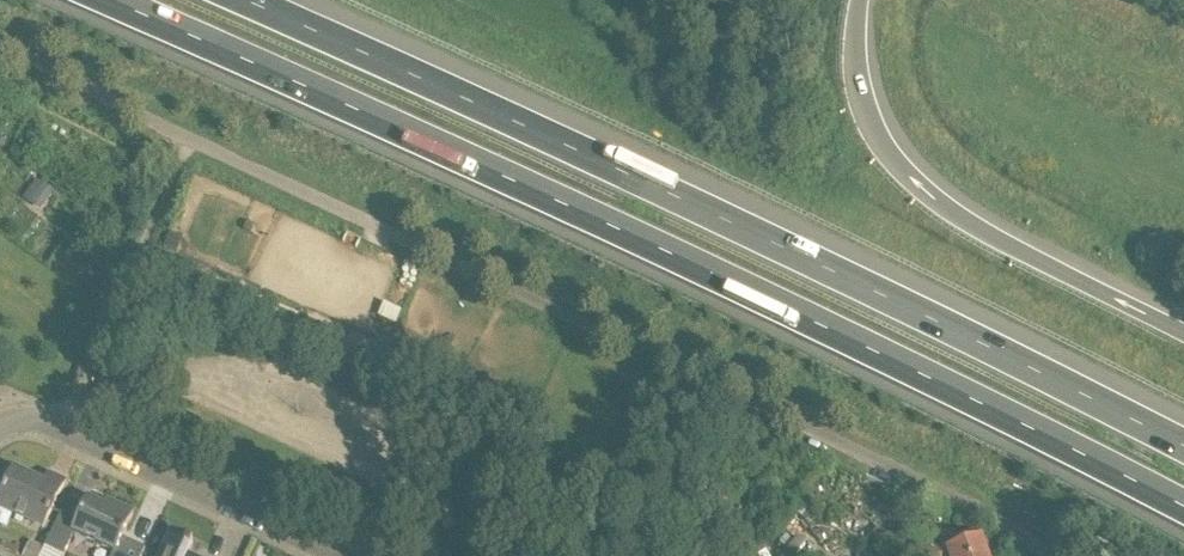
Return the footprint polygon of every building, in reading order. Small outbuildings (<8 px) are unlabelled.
[(20,517),(44,529),(66,483),(51,476),(45,487),(14,472),(0,503),(0,508),(20,517)] [(106,508),(90,500),(80,522),(62,513),(46,548),(49,549),(45,555),(57,555),(58,552),(64,555),(74,534),(114,553),(116,554),(123,538),(134,515),(108,503),(106,508)] [(880,548),(890,534),(879,527),(870,541),(880,548)] [(189,555),(194,543),(171,533),(160,555),(192,555),(189,555)] [(146,549),(123,538),(116,554),(114,553),(113,555),(143,555),(146,549)] [(983,539),(949,550),(947,544),(917,555),(918,555),(989,555),(983,539)] [(46,547),(33,540),(25,555),(42,555),(46,547)]
